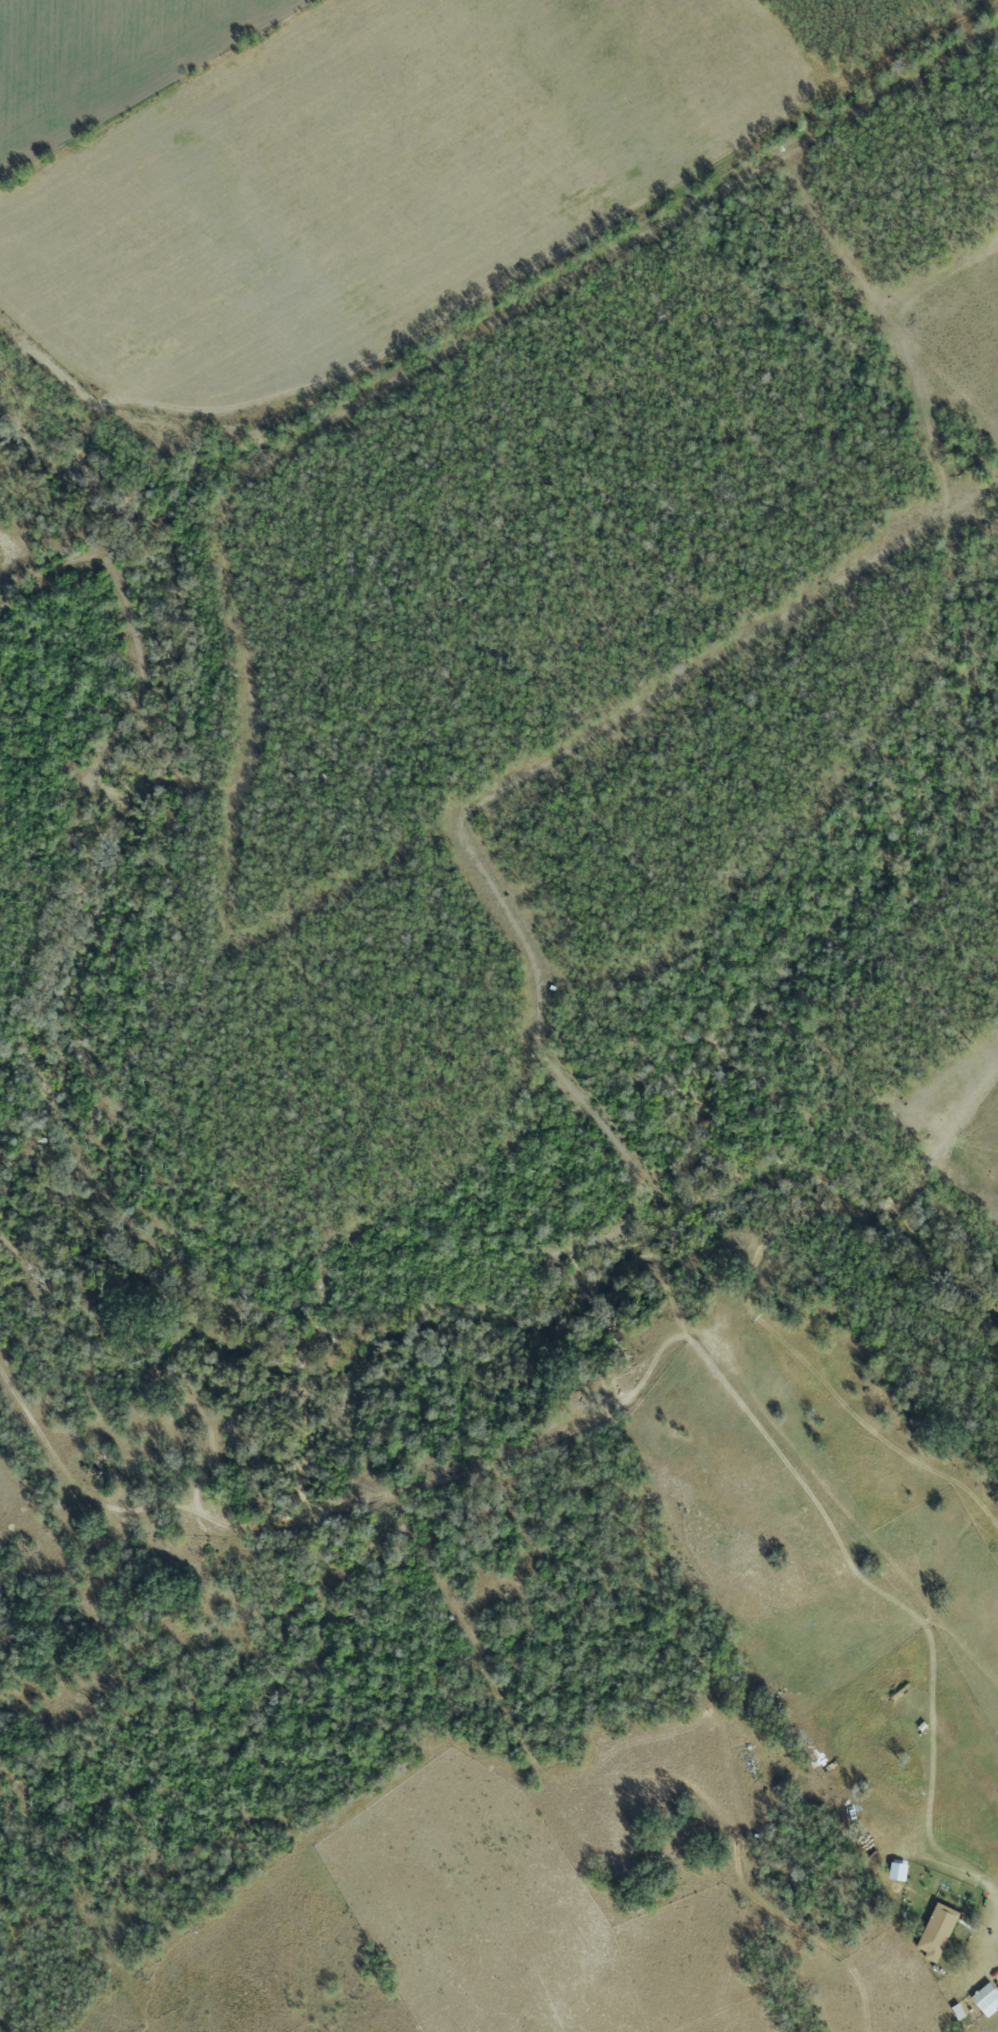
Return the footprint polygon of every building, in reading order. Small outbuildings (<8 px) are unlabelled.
[(957,1912),(933,1902),(914,1948),(924,1953),(922,1959),(935,1964),(957,1912)] [(997,2007),(997,1997),(986,1982),(968,1998),(985,2018),(997,2007)]
